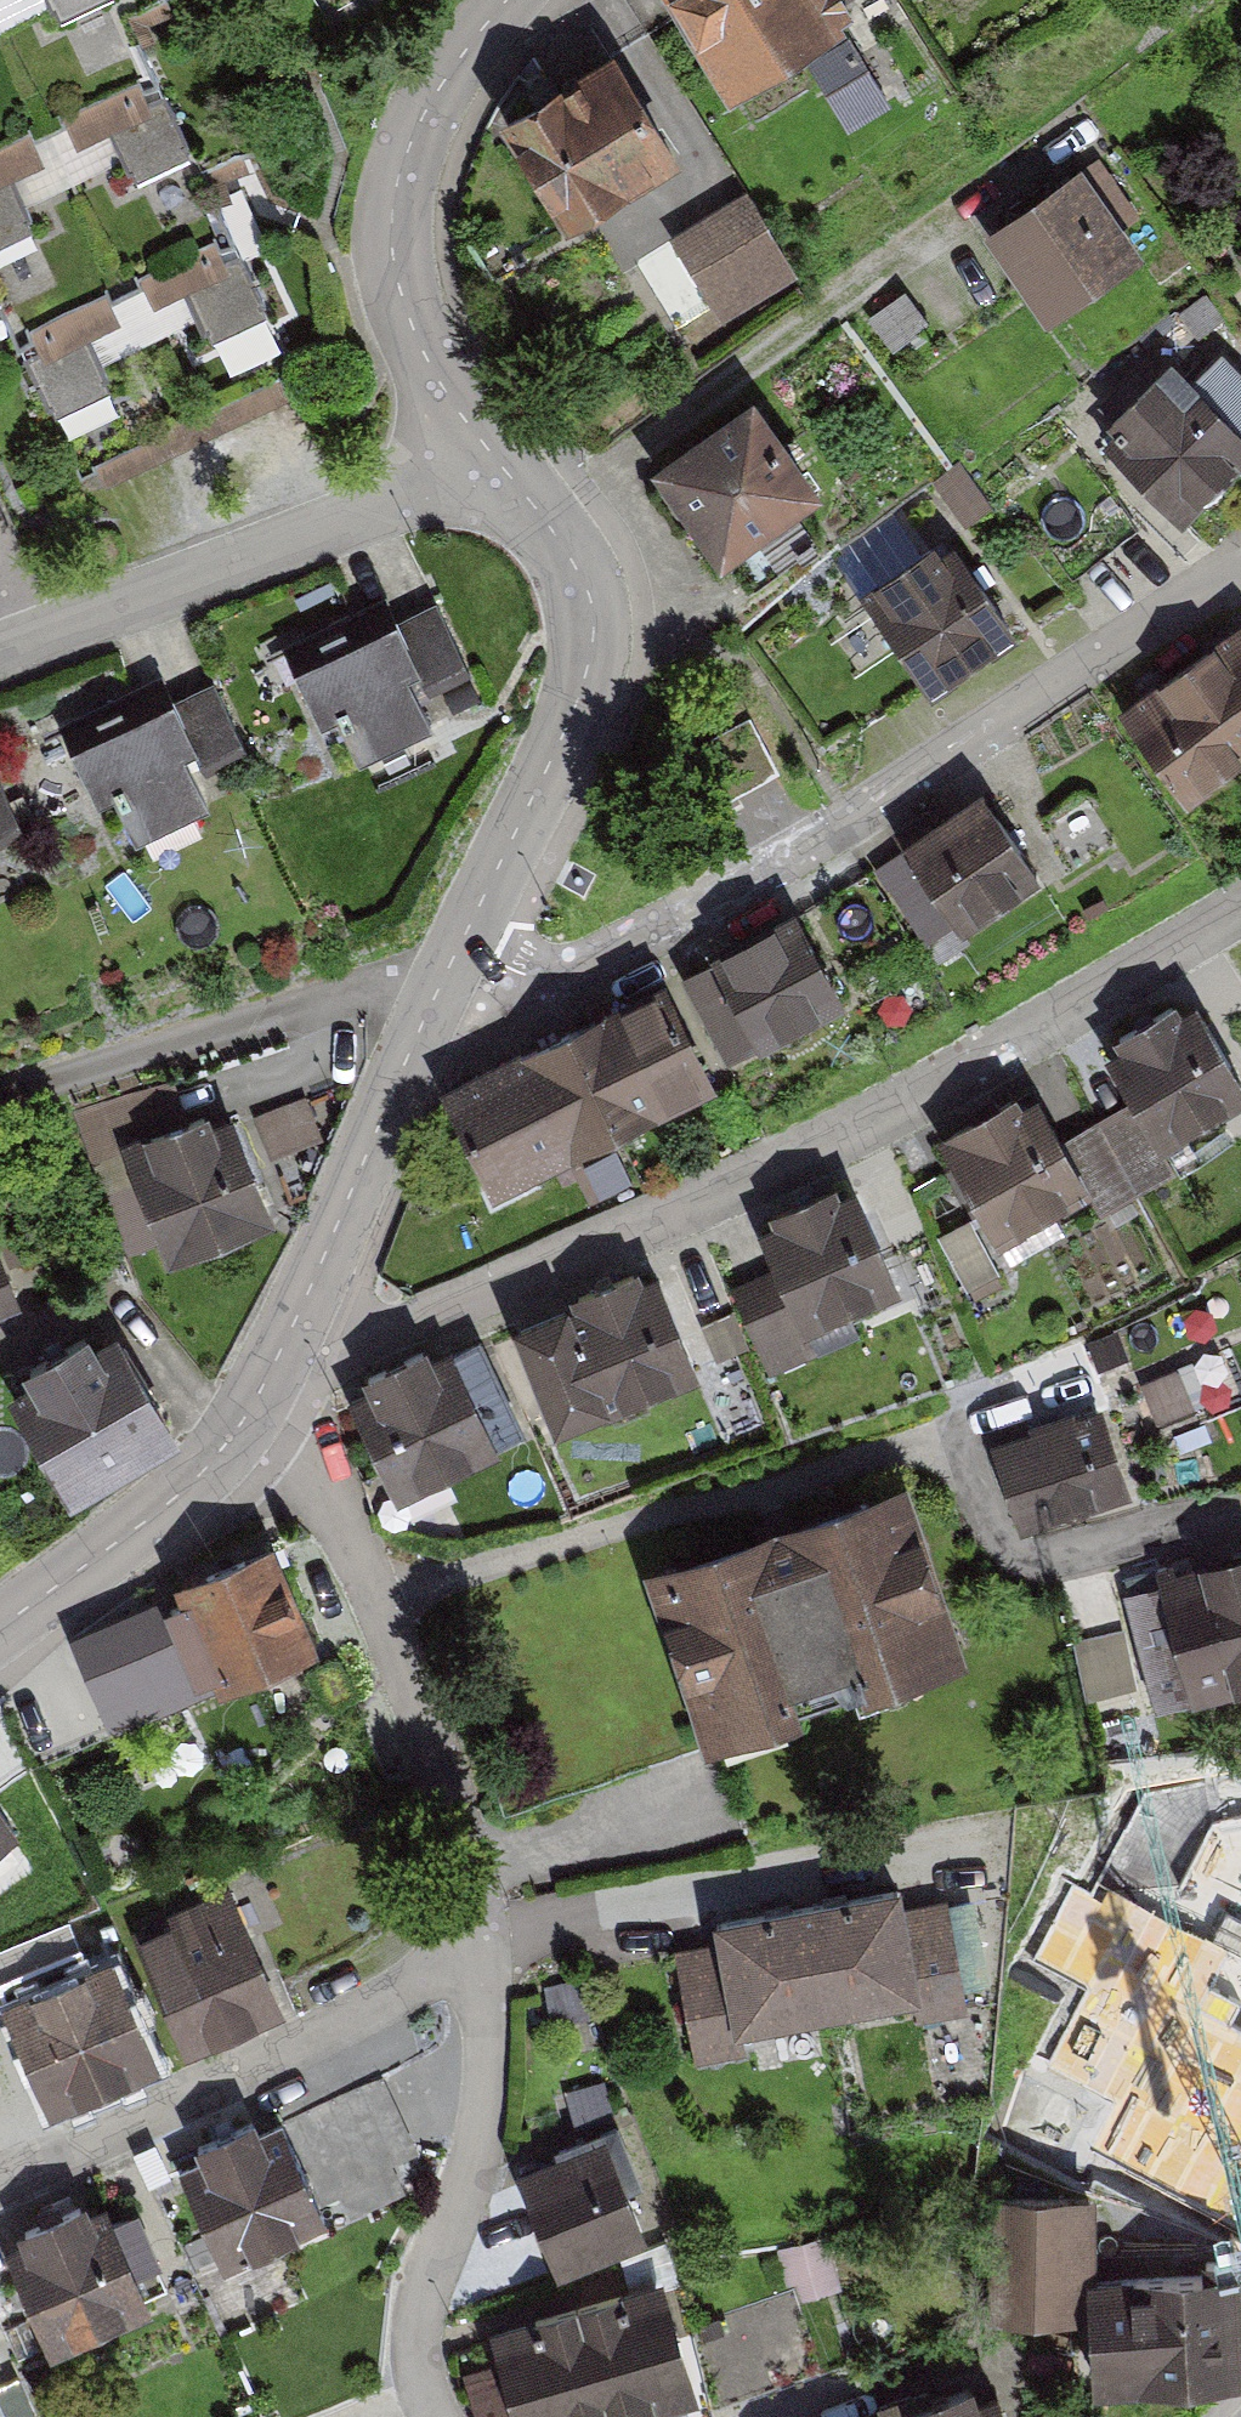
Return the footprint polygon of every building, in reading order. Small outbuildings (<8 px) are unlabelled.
[(88,501),(301,400),(111,0),(0,0),(0,316),(88,501)] [(715,98),(837,29),(821,0),(660,0),(715,98)] [(615,59),(489,124),(545,230),(670,165),(615,59)] [(985,225),(1046,311),(1142,243),(1081,157),(985,225)] [(674,233),(724,311),(798,264),(748,186),(674,233)] [(644,261),(679,322),(711,304),(676,242),(644,261)] [(1240,454),(1240,422),(1170,351),(1106,414),(1116,424),(1105,434),(1183,512),(1240,454)] [(650,460),(721,555),(825,478),(754,383),(650,460)] [(871,576),(873,580),(861,588),(931,687),(957,669),(953,662),(989,637),(994,643),(1021,624),(956,534),(943,543),(934,531),(871,576)] [(437,597),(400,615),(424,666),(434,687),(472,670),(437,597)] [(400,615),(294,666),(323,726),(339,718),(360,761),(434,726),(408,673),(424,666),(400,615)] [(1119,704),(1187,796),(1240,756),(1240,615),(1119,704)] [(215,676),(177,694),(202,745),(212,766),(249,749),(215,676)] [(177,694),(72,745),(100,805),(117,797),(138,840),(211,805),(186,752),(202,745),(177,694)] [(25,826),(0,775),(0,838),(25,826)] [(982,797),(880,870),(929,937),(949,923),(955,931),(1037,873),(982,797)] [(792,916),(679,978),(729,1068),(841,1006),(792,916)] [(1183,1001),(1176,991),(1111,1030),(1118,1040),(1104,1048),(1133,1095),(1160,1141),(1240,1092),(1240,1067),(1196,993),(1183,1001)] [(652,998),(443,1094),(488,1192),(697,1096),(652,998)] [(937,1134),(999,1237),(1086,1185),(1092,1182),(1064,1136),(1036,1089),(1024,1096),(1018,1086),(937,1134)] [(1064,1136),(1092,1182),(1086,1185),(1102,1211),(1176,1167),(1160,1141),(1133,1095),(1064,1136)] [(211,1104),(122,1139),(168,1253),(276,1210),(234,1107),(215,1114),(211,1104)] [(768,1260),(729,1274),(763,1367),(857,1332),(849,1309),(898,1291),(861,1190),(756,1228),(768,1260)] [(24,1302),(7,1263),(0,1267),(0,1313),(24,1302)] [(655,1271),(511,1327),(550,1428),(694,1372),(655,1271)] [(30,1375),(9,1387),(71,1492),(183,1426),(120,1320),(97,1334),(89,1320),(21,1360),(30,1375)] [(480,1336),(348,1395),(389,1488),(496,1440),(487,1420),(512,1408),(480,1336)] [(992,1439),(1022,1523),(1130,1485),(1100,1401),(992,1439)] [(903,1487),(641,1568),(693,1736),(778,1709),(766,1671),(844,1647),(856,1687),(956,1656),(903,1487)] [(274,1533),(174,1577),(219,1680),(320,1637),(274,1533)] [(1205,1556),(1240,1681),(1240,1546),(1205,1556)] [(1121,1580),(1155,1705),(1240,1681),(1205,1556),(1121,1580)] [(161,1585),(61,1625),(96,1710),(196,1670),(161,1585)] [(0,1825),(0,1857),(14,1849),(0,1825)] [(232,1885),(132,1930),(186,2049),(286,2005),(232,1885)] [(715,1947),(676,1953),(691,2052),(739,2045),(736,2023),(913,1996),(917,2021),(963,2014),(961,2003),(987,1999),(971,1893),(902,1904),(900,1890),(711,1918),(715,1947)] [(114,1946),(2,1995),(50,2105),(162,2056),(114,1946)] [(383,2072),(285,2120),(285,2122),(323,2200),(341,2191),(351,2213),(406,2186),(393,2161),(420,2148),(383,2072)] [(200,2154),(179,2164),(225,2258),(328,2208),(323,2200),(285,2122),(265,2131),(255,2111),(194,2141),(200,2154)] [(607,2139),(514,2176),(551,2271),(645,2235),(607,2139)] [(21,2238),(5,2245),(50,2345),(152,2300),(107,2199),(93,2206),(87,2193),(15,2225),(21,2238)] [(984,2200),(984,2315),(1086,2315),(1086,2381),(1240,2380),(1240,2258),(1204,2258),(1204,2272),(1092,2273),(1091,2199),(984,2200)] [(492,2332),(514,2416),(630,2416),(690,2401),(660,2287),(492,2332)] [(994,2394),(983,2398),(979,2387),(898,2414),(899,2416),(1001,2416),(994,2394)]
